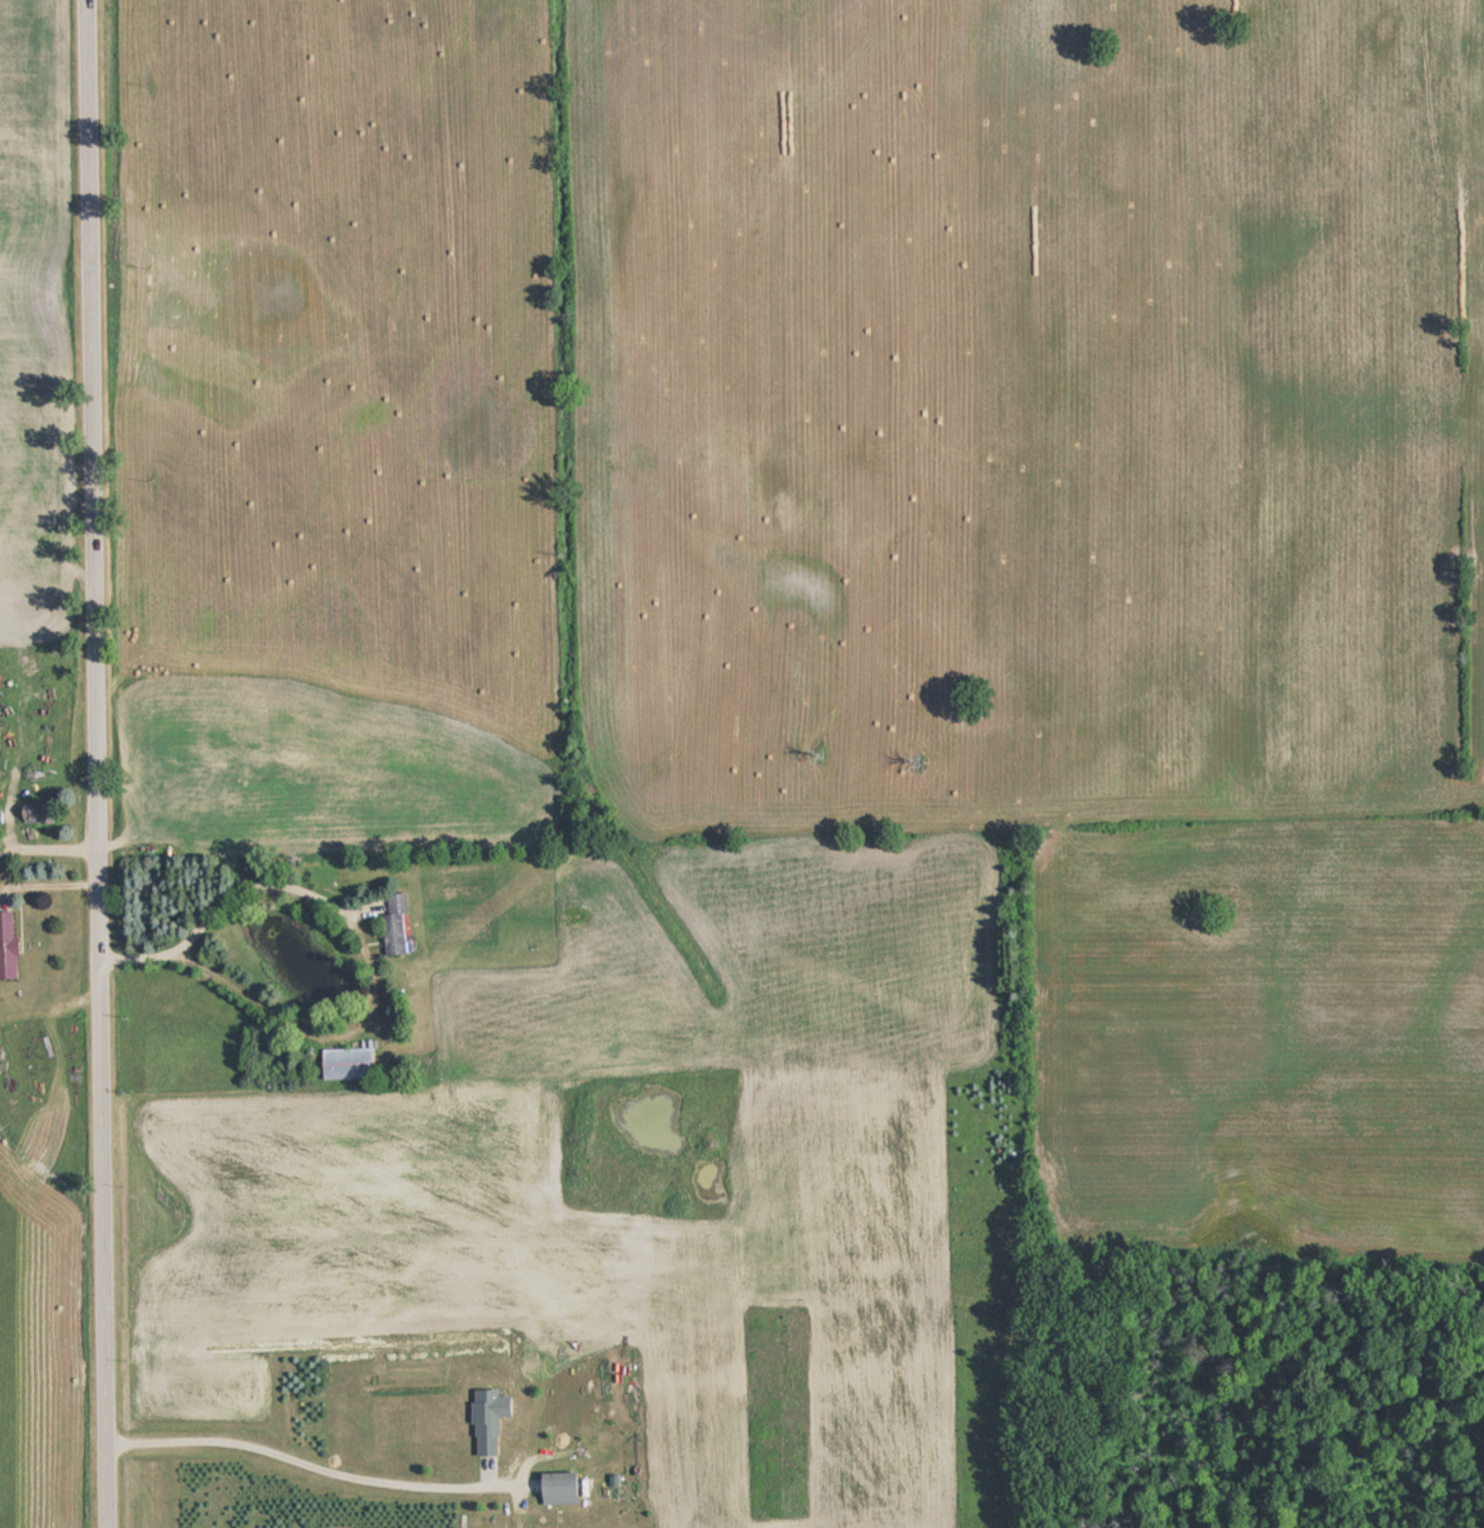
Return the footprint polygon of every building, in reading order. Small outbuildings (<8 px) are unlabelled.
[(378,914),(380,955),(404,954),(402,913),(405,913),(404,893),(385,894),(386,914),(378,914)] [(12,979),(12,910),(0,910),(0,979),(12,979)] [(368,1047),(318,1048),(318,1079),(368,1079),(368,1047)] [(536,1474),(537,1506),(575,1505),(574,1473),(536,1474)]
